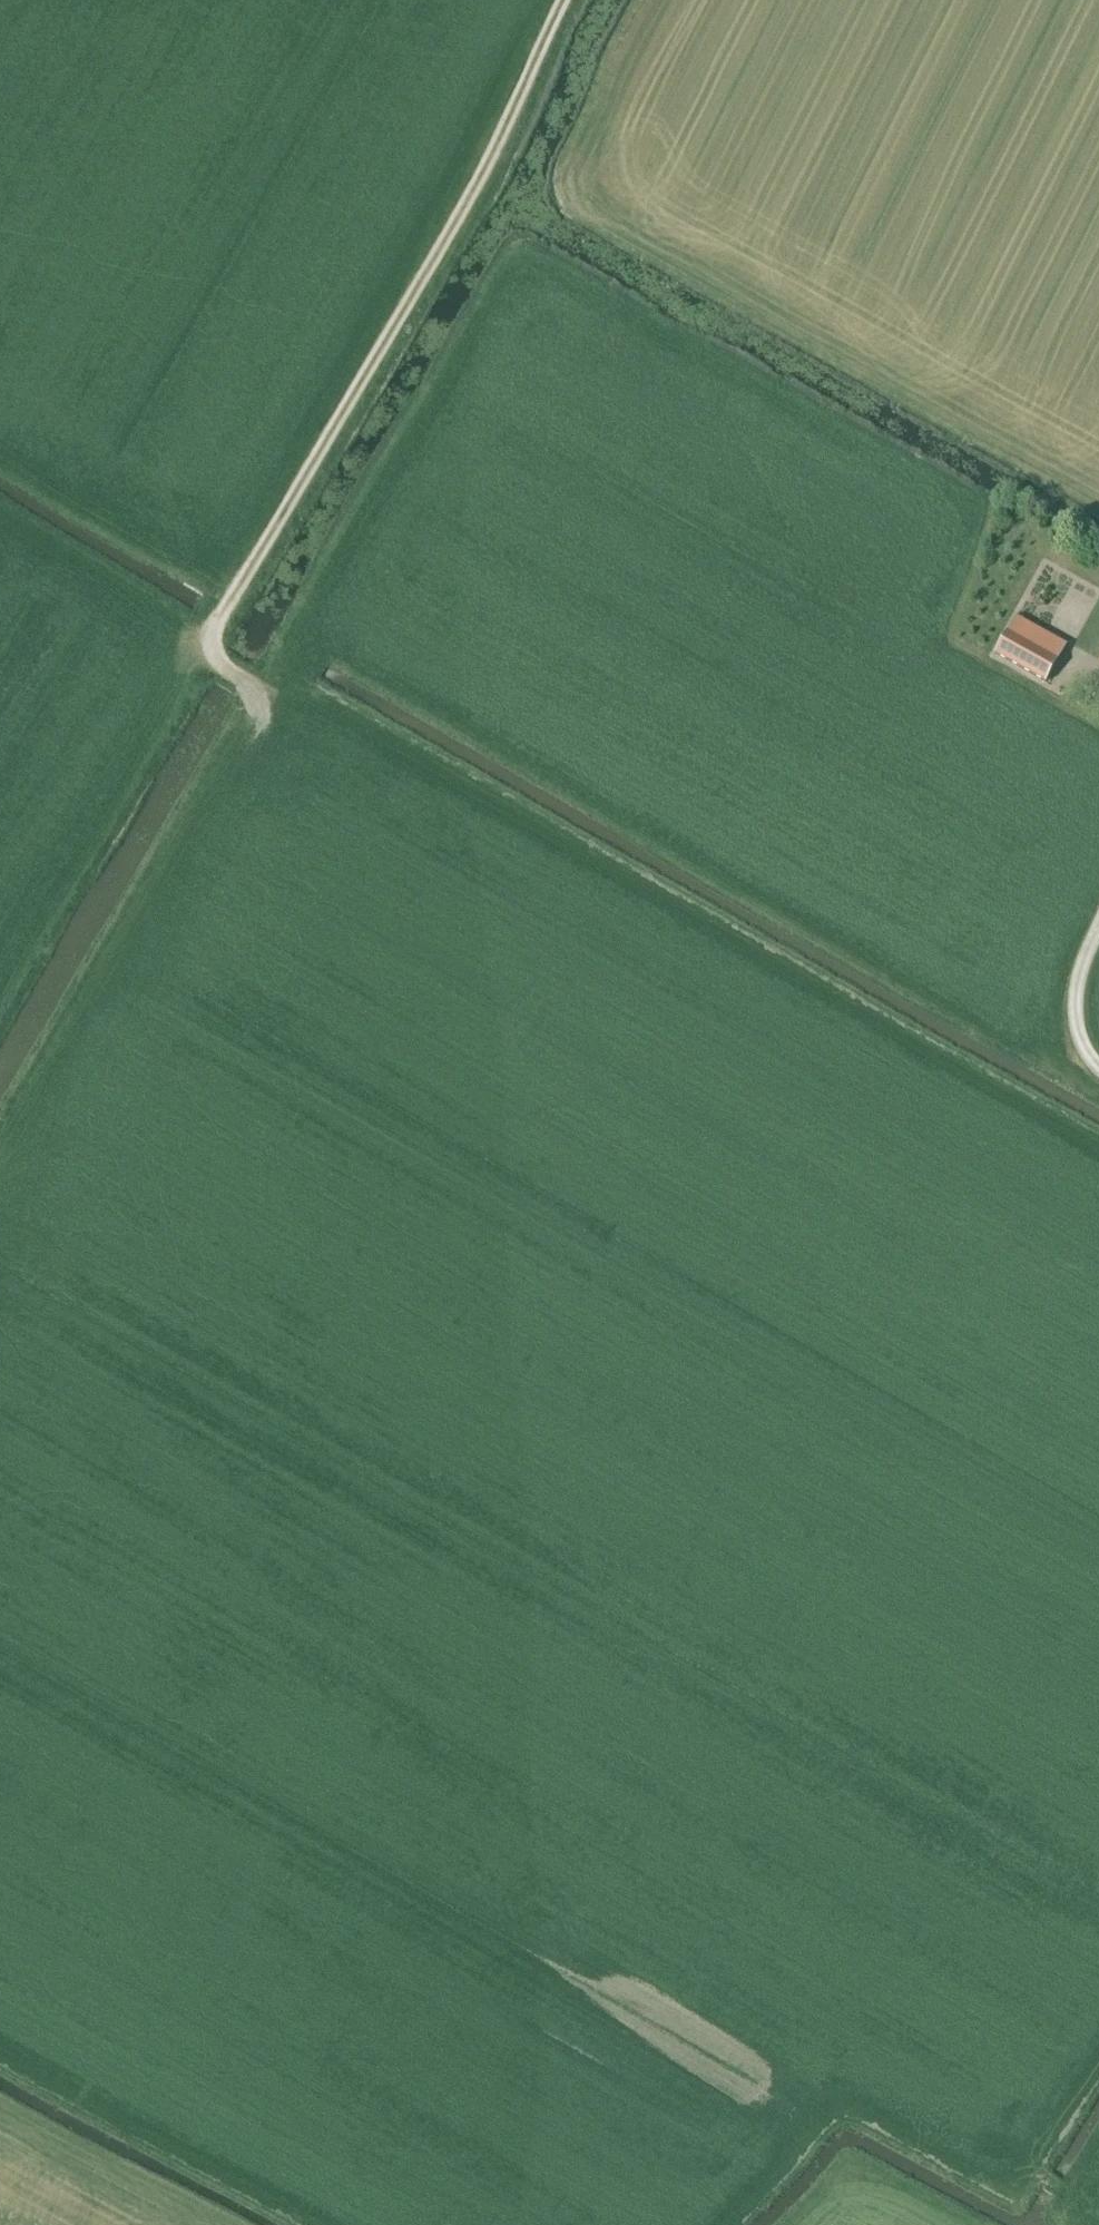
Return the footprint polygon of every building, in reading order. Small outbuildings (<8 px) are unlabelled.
[(1009,631),(995,655),(1046,684),(1059,660),(1009,631)]
